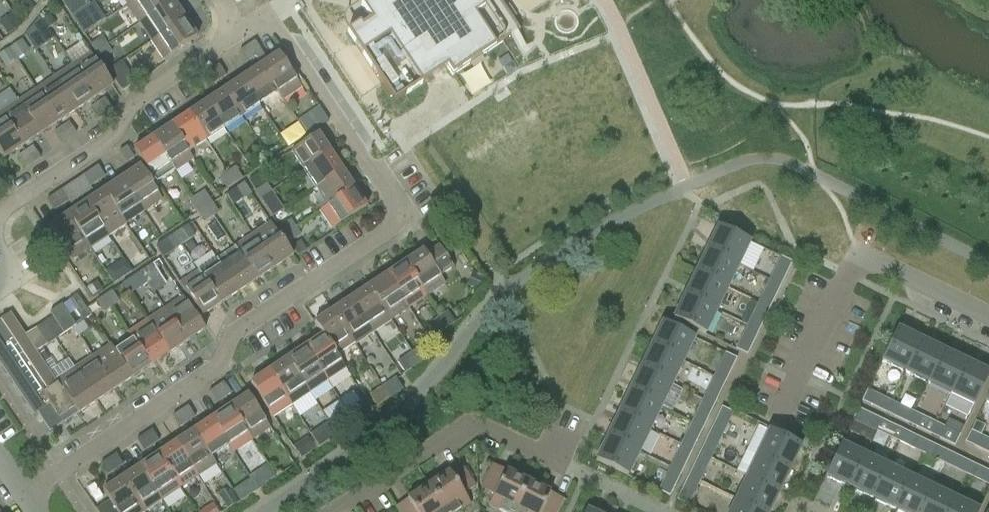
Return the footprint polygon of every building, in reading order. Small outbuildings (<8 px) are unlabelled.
[(26,13),(35,7),(30,0),(27,0),(21,4),(26,13)] [(67,9),(72,17),(83,9),(78,2),(77,0),(62,0),(67,9)] [(173,1),(172,0),(136,0),(135,1),(134,0),(128,5),(140,24),(147,19),(173,1)] [(369,18),(371,21),(361,27),(360,25),(347,33),(394,104),(422,85),(447,69),(452,77),(503,43),(520,32),(498,0),(370,0),(361,6),(369,18)] [(159,37),(185,19),(173,1),(147,19),(159,37)] [(94,27),(88,17),(83,9),(72,17),(77,24),(84,34),(94,27)] [(20,27),(13,15),(1,23),(8,35),(20,27)] [(51,15),(42,20),(48,29),(56,23),(51,15)] [(185,19),(159,37),(171,55),(197,38),(185,19)] [(96,53),(107,45),(102,38),(91,45),(96,53)] [(16,59),(30,50),(23,40),(9,49),(16,59)] [(247,47),(255,57),(262,52),(255,41),(247,47)] [(89,52),(82,42),(66,53),(73,63),(71,64),(94,99),(113,87),(90,52),(89,52)] [(107,45),(96,53),(101,60),(112,53),(107,45)] [(255,57),(247,47),(240,52),(247,62),(255,57)] [(8,48),(0,53),(0,59),(4,64),(15,57),(8,48)] [(261,66),(278,93),(279,94),(278,94),(282,100),(301,87),(279,54),(261,66)] [(121,90),(135,81),(122,61),(108,70),(121,90)] [(94,99),(71,64),(53,76),(76,111),(94,99)] [(219,65),(211,70),(219,81),(226,76),(219,65)] [(243,78),(260,105),(275,95),(275,96),(278,94),(279,94),(278,93),(261,66),(243,78)] [(211,86),(219,81),(211,70),(204,76),(211,86)] [(58,123),(76,111),(53,76),(35,88),(58,123)] [(225,90),(242,117),(260,105),(243,78),(225,90)] [(40,135),(58,123),(35,88),(17,100),(40,135)] [(207,102),(224,128),(242,117),(225,90),(207,102)] [(105,99),(98,104),(105,115),(113,110),(105,99)] [(40,135),(17,100),(0,112),(0,113),(22,147),(40,135)] [(189,114),(206,140),(224,128),(207,102),(189,114)] [(90,109),(97,120),(105,115),(98,104),(90,109)] [(299,116),(305,129),(327,119),(321,106),(299,116)] [(4,159),(22,147),(0,113),(0,153),(4,159)] [(171,126),(188,152),(192,159),(193,158),(189,152),(206,140),(189,114),(171,126)] [(62,128),(69,139),(76,134),(69,123),(62,128)] [(153,138),(170,164),(174,170),(192,159),(188,152),(171,126),(153,138)] [(69,139),(62,128),(54,133),(61,144),(69,139)] [(304,170),(330,153),(318,134),(292,152),(304,170)] [(174,170),(170,164),(153,138),(134,150),(156,182),(174,170)] [(33,147),(26,152),(33,163),(40,158),(33,147)] [(126,163),(134,158),(127,147),(119,152),(126,163)] [(18,157),(25,168),(33,163),(26,152),(18,157)] [(316,188),(342,171),(330,153),(304,170),(316,188)] [(98,182),(105,177),(98,166),(90,171),(98,182)] [(162,200),(158,193),(140,167),(122,179),(144,213),(162,200)] [(228,173),(235,184),(242,179),(235,168),(228,173)] [(90,171),(83,176),(90,187),(98,182),(90,171)] [(316,188),(327,206),(328,206),(354,189),(342,171),(316,188)] [(235,184),(228,173),(220,178),(227,189),(235,184)] [(261,199),(271,192),(266,184),(265,185),(257,174),(249,180),(256,191),(261,199)] [(122,179),(104,191),(126,225),(144,213),(122,179)] [(244,183),(237,188),(227,194),(234,205),(244,199),(252,194),(244,183)] [(333,230),(340,225),(366,207),(354,189),(328,206),(327,206),(320,210),(333,230)] [(55,195),(62,206),(69,201),(62,190),(55,195)] [(104,191),(86,203),(108,237),(126,225),(104,191)] [(204,207),(212,202),(205,191),(197,196),(204,207)] [(283,209),(277,199),(271,192),(261,199),(266,207),(267,206),(273,216),(283,209)] [(62,206),(55,195),(47,200),(54,211),(62,206)] [(196,212),(204,207),(197,196),(189,201),(196,212)] [(204,207),(211,218),(219,213),(212,202),(204,207)] [(108,237),(86,203),(68,215),(90,249),(108,237)] [(204,207),(196,212),(203,223),(211,218),(204,207)] [(49,227),(72,261),(90,249),(68,215),(49,227)] [(285,235),(295,228),(290,220),(280,227),(285,235)] [(252,235),(274,269),(293,256),(271,223),(252,235)] [(195,236),(188,225),(174,235),(181,245),(195,236)] [(757,245),(751,242),(720,226),(708,249),(740,265),(746,268),(757,245)] [(295,228),(285,235),(290,243),(300,235),(295,228)] [(181,245),(174,235),(167,240),(174,250),(181,245)] [(234,247),(256,281),(274,269),(252,235),(234,247)] [(301,242),(293,247),(299,256),(307,251),(301,242)] [(454,267),(439,244),(425,253),(423,251),(405,263),(427,296),(445,284),(440,276),(454,267)] [(256,281),(234,247),(216,259),(238,292),(256,281)] [(729,288),(740,265),(708,249),(697,272),(729,288)] [(781,256),(774,272),(785,277),(792,262),(781,256)] [(238,292),(216,259),(198,271),(220,304),(238,292)] [(114,284),(132,273),(124,261),(106,273),(114,284)] [(404,301),(409,308),(427,296),(405,263),(387,275),(404,301)] [(148,283),(161,274),(154,264),(148,267),(140,273),(148,283)] [(198,271),(197,270),(179,282),(184,290),(202,317),(220,304),(198,271)] [(686,296),(717,311),(729,288),(697,272),(686,296)] [(148,283),(140,273),(133,278),(140,288),(148,283)] [(480,290),(486,278),(476,273),(470,286),(480,290)] [(386,313),(387,313),(404,301),(387,275),(369,287),(386,313)] [(781,285),(770,279),(762,295),(774,301),(781,285)] [(97,282),(88,289),(93,297),(103,290),(97,282)] [(351,299),(373,332),(391,320),(387,313),(386,313),(369,287),(351,299)] [(104,296),(112,307),(119,302),(112,291),(104,296)] [(83,322),(91,316),(77,295),(69,301),(83,322)] [(112,307),(104,296),(97,301),(104,312),(112,307)] [(183,296),(164,308),(186,342),(205,330),(187,304),(183,296)] [(717,311),(686,296),(674,319),(706,334),(717,311)] [(373,332),(351,299),(333,311),(355,344),(373,332)] [(770,308),(759,303),(751,318),(763,324),(770,308)] [(44,323),(56,340),(76,326),(62,305),(50,313),(53,317),(44,323)] [(146,320),(151,328),(169,354),(186,342),(164,308),(146,320)] [(362,353),(355,344),(333,311),(314,323),(323,336),(323,335),(343,366),(344,366),(362,353)] [(440,317),(448,328),(455,323),(448,312),(440,317)] [(78,414),(61,388),(60,388),(55,380),(52,375),(11,313),(0,320),(0,365),(34,416),(37,414),(50,433),(78,414)] [(448,328),(440,317),(433,322),(440,333),(448,328)] [(133,340),(151,366),(169,354),(151,328),(146,320),(128,332),(133,340)] [(59,370),(53,360),(49,358),(42,348),(47,344),(47,345),(56,340),(44,323),(36,328),(25,335),(27,338),(52,375),(59,370)] [(652,346),(684,361),(695,338),(663,323),(652,346)] [(759,331),(747,326),(740,341),(752,346),(759,331)] [(907,372),(923,340),(899,329),(884,361),(907,372)] [(305,347),(327,380),(345,368),(344,366),(343,366),(323,335),(323,336),(305,347)] [(115,352),(133,378),(151,366),(133,340),(117,351),(115,352)] [(923,340),(907,372),(930,383),(945,351),(923,340)] [(96,363),(97,364),(115,390),(133,378),(115,352),(117,351),(112,343),(92,356),(96,363)] [(641,369),(673,384),(684,361),(652,346),(641,369)] [(309,392),(327,380),(305,347),(287,359),(309,392)] [(412,352),(419,363),(427,358),(420,347),(412,352)] [(945,351),(930,383),(952,394),(968,362),(945,351)] [(419,363),(412,352),(398,362),(405,373),(412,368),(419,363)] [(718,368),(730,374),(737,358),(725,352),(718,368)] [(269,371),(291,404),(309,392),(287,359),(269,371)] [(952,394),(976,406),(988,379),(988,373),(968,362),(952,394)] [(79,375),(79,376),(97,402),(115,390),(97,364),(96,363),(80,374),(79,375)] [(60,388),(61,388),(78,414),(97,402),(79,376),(79,375),(80,374),(75,367),(55,380),(60,388)] [(630,392),(662,407),(673,384),(641,369),(630,392)] [(291,404),(269,371),(251,383),(273,417),(291,404)] [(726,381),(714,376),(706,391),(718,397),(726,381)] [(403,389),(396,378),(383,387),(390,397),(403,389)] [(231,393),(224,382),(217,387),(224,398),(231,393)] [(216,403),(224,398),(217,387),(209,393),(216,403)] [(390,397),(383,387),(370,395),(377,406),(390,397)] [(887,413),(893,402),(891,401),(894,394),(881,387),(872,406),(887,413)] [(328,419),(359,402),(353,392),(323,409),(328,419)] [(619,415),(651,430),(662,407),(630,392),(619,415)] [(248,395),(230,407),(252,440),(270,428),(248,395)] [(715,404),(703,398),(695,414),(707,420),(715,404)] [(348,412),(355,423),(368,415),(361,404),(348,412)] [(910,424),(916,413),(900,405),(895,417),(910,424)] [(188,422),(195,417),(188,406),(181,411),(188,422)] [(229,446),(233,452),(252,440),(230,407),(212,419),(229,445),(229,446)] [(853,419),(870,427),(876,416),(859,408),(853,419)] [(181,411),(173,416),(180,427),(188,422),(181,411)] [(348,412),(320,431),(312,436),(319,447),(355,423),(348,412)] [(608,438),(640,453),(651,430),(619,415),(608,438)] [(711,431),(722,436),(730,421),(718,415),(711,431)] [(933,435),(938,423),(923,416),(918,428),(933,435)] [(212,457),(229,446),(229,445),(212,419),(194,431),(211,457),(212,457)] [(883,420),(878,431),(893,438),(899,427),(883,420)] [(704,427),(692,421),(684,437),(696,443),(704,427)] [(955,446),(961,434),(946,427),(940,439),(955,446)] [(152,446),(159,441),(152,430),(145,435),(152,446)] [(194,431),(176,443),(198,477),(217,464),(212,457),(211,457),(194,431)] [(760,454),(791,470),(802,446),(771,431),(760,454)] [(906,431),(901,442),(916,449),(921,438),(906,431)] [(145,435),(137,440),(144,451),(152,446),(145,435)] [(981,435),(975,447),(988,453),(988,439),(981,435)] [(306,437),(293,446),(302,459),(314,450),(307,440),(306,437)] [(640,453),(608,438),(597,461),(629,476),(640,453)] [(699,454),(711,459),(718,444),(707,438),(699,454)] [(929,442),(923,453),(939,460),(944,449),(929,442)] [(176,443),(158,455),(180,489),(198,477),(176,443)] [(693,450),(681,444),(673,460),(685,466),(693,450)] [(850,488),(866,456),(843,445),(827,476),(850,488)] [(952,453),(946,464),(961,471),(967,460),(952,453)] [(116,470),(123,465),(116,454),(109,459),(116,470)] [(749,477),(780,493),(791,470),(760,454),(749,477)] [(158,455),(140,467),(162,501),(180,489),(158,455)] [(866,456),(850,488),(873,499),(889,467),(866,456)] [(109,459),(101,464),(108,475),(116,470),(109,459)] [(688,476),(700,482),(707,467),(696,461),(688,476)] [(475,486),(461,464),(442,477),(440,474),(426,483),(446,511),(458,511),(470,504),(464,494),(475,486)] [(969,475),(984,482),(988,473),(988,471),(975,464),(969,475)] [(493,465),(482,488),(494,495),(489,505),(502,511),(513,511),(530,479),(515,471),(514,475),(493,465)] [(122,479),(144,511),(145,511),(162,501),(140,467),(122,479)] [(682,473),(670,467),(662,482),(674,488),(682,473)] [(889,467),(873,499),(896,510),(911,478),(889,467)] [(269,468),(260,474),(266,484),(275,478),(269,468)] [(762,511),(771,511),(780,493),(749,477),(738,500),(762,511)] [(896,510),(901,511),(923,511),(934,489),(911,478),(896,510)] [(122,479),(103,491),(110,501),(96,509),(98,511),(144,511),(122,479)] [(563,499),(542,489),(544,486),(530,479),(513,511),(556,511),(563,499)] [(396,507),(399,511),(446,511),(426,483),(413,491),(415,494),(396,507)] [(235,492),(241,501),(252,494),(246,484),(235,492)] [(689,505),(696,490),(685,484),(677,499),(689,505)] [(219,495),(228,509),(240,501),(231,488),(219,495)] [(923,511),(951,511),(957,500),(934,489),(923,511)] [(738,500),(732,511),(762,511),(738,500)] [(957,500),(951,511),(979,511),(980,511),(957,500)]
